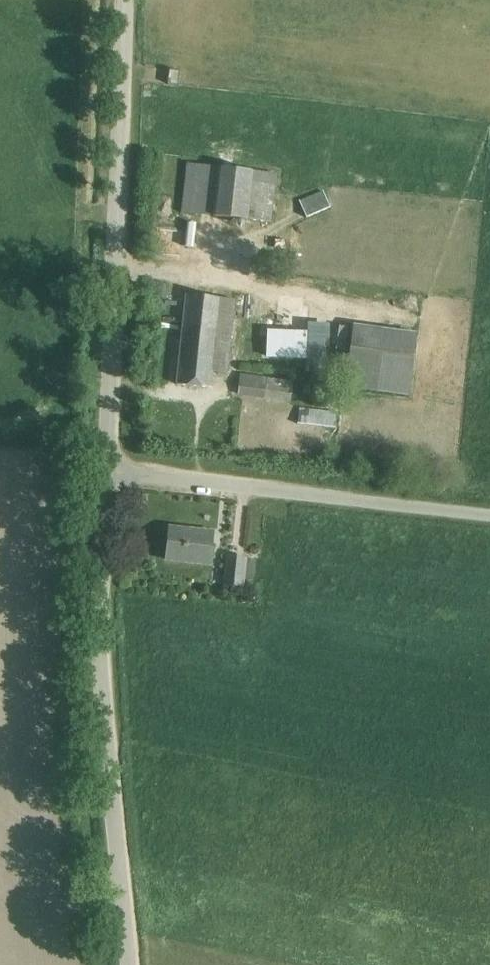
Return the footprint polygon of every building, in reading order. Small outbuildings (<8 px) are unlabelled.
[(169,69),(168,83),(178,85),(179,71),(169,69)] [(272,207),(276,173),(188,163),(188,164),(189,164),(189,163),(202,165),(200,182),(186,180),(182,212),(248,222),(248,220),(271,222),(272,207)] [(330,206),(322,189),(299,199),(307,216),(330,206)] [(235,299),(187,294),(177,384),(211,387),(213,367),(227,369),(235,299)] [(409,394),(417,334),(353,326),(345,385),(409,394)] [(310,343),(257,336),(253,360),(295,366),(293,381),(305,383),(310,343)] [(290,400),(292,381),(241,373),(238,393),(290,400)] [(298,424),(335,428),(337,413),(299,409),(298,424)] [(189,529),(169,527),(166,559),(210,563),(213,532),(197,530),(197,531),(189,530),(189,529)] [(247,557),(226,555),(224,584),(244,586),(245,578),(254,579),(256,559),(246,559),(247,557)]
